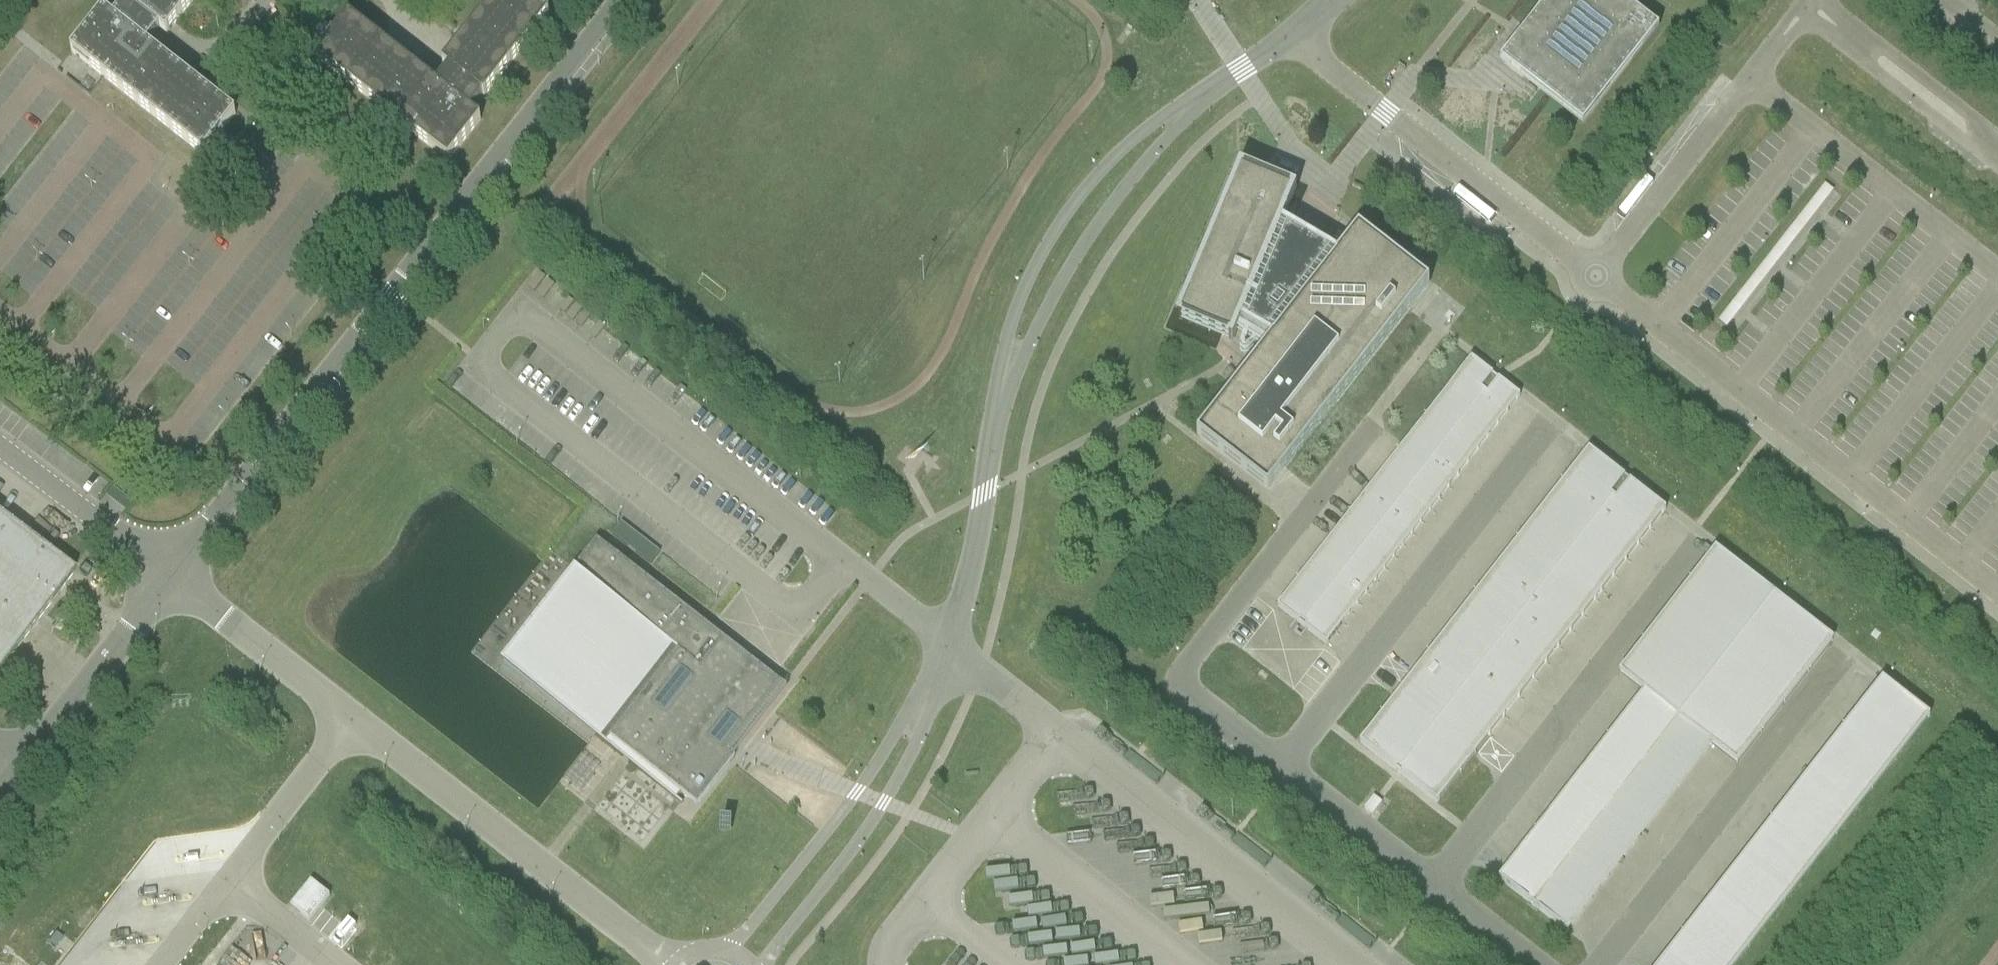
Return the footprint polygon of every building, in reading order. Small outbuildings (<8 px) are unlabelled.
[(125,3),(126,4),(114,20),(103,12),(71,53),(202,157),(235,115),(147,46),(160,31),(166,36),(194,0),(127,0),(125,3)] [(448,163),(480,121),(470,113),(482,97),(483,98),(549,15),(529,0),(494,0),(445,61),(442,66),(449,71),(436,87),(348,18),(316,59),(448,163)] [(1534,35),(1528,44),(1525,41),(1508,62),(1524,74),(1527,71),(1535,78),(1532,81),(1555,98),(1581,119),(1649,32),(1609,0),(1557,0),(1531,33),(1534,35)] [(1246,183),(1190,317),(1223,331),(1225,332),(1225,331),(1231,317),(1279,345),(1261,369),(1251,382),(1250,382),(1249,383),(1250,383),(1208,437),(1232,455),(1237,459),(1266,482),(1271,476),(1275,470),(1278,465),(1279,466),(1279,465),(1291,450),(1398,313),(1411,297),(1414,293),(1389,275),(1380,287),(1320,252),(1270,223),(1274,213),(1275,211),(1281,197),(1246,183)] [(1717,322),(1723,327),(1830,190),(1824,186),(1717,322)] [(1403,446),(1277,608),(1326,646),(1519,398),(1471,359),(1403,446)] [(1588,451),(1394,699),(1359,744),(1437,804),(1474,757),(1665,511),(1588,451)] [(33,544),(0,519),(0,672),(73,575),(70,572),(33,544)] [(612,536),(650,565),(660,553),(621,523),(612,536)] [(503,664),(595,736),(675,798),(680,793),(697,806),(734,759),(722,749),(738,728),(744,733),(781,686),(598,543),(575,572),(503,664)] [(1619,675),(1643,694),(1498,880),(1567,934),(1712,747),(1736,765),(1832,642),(1715,550),(1714,551),(1715,551),(1619,675)] [(1929,718),(1881,680),(1659,964),(1736,964),(1929,718)] [(290,907),(309,922),(329,897),(311,882),(290,907)] [(47,945),(54,950),(62,940),(55,934),(47,945)]
